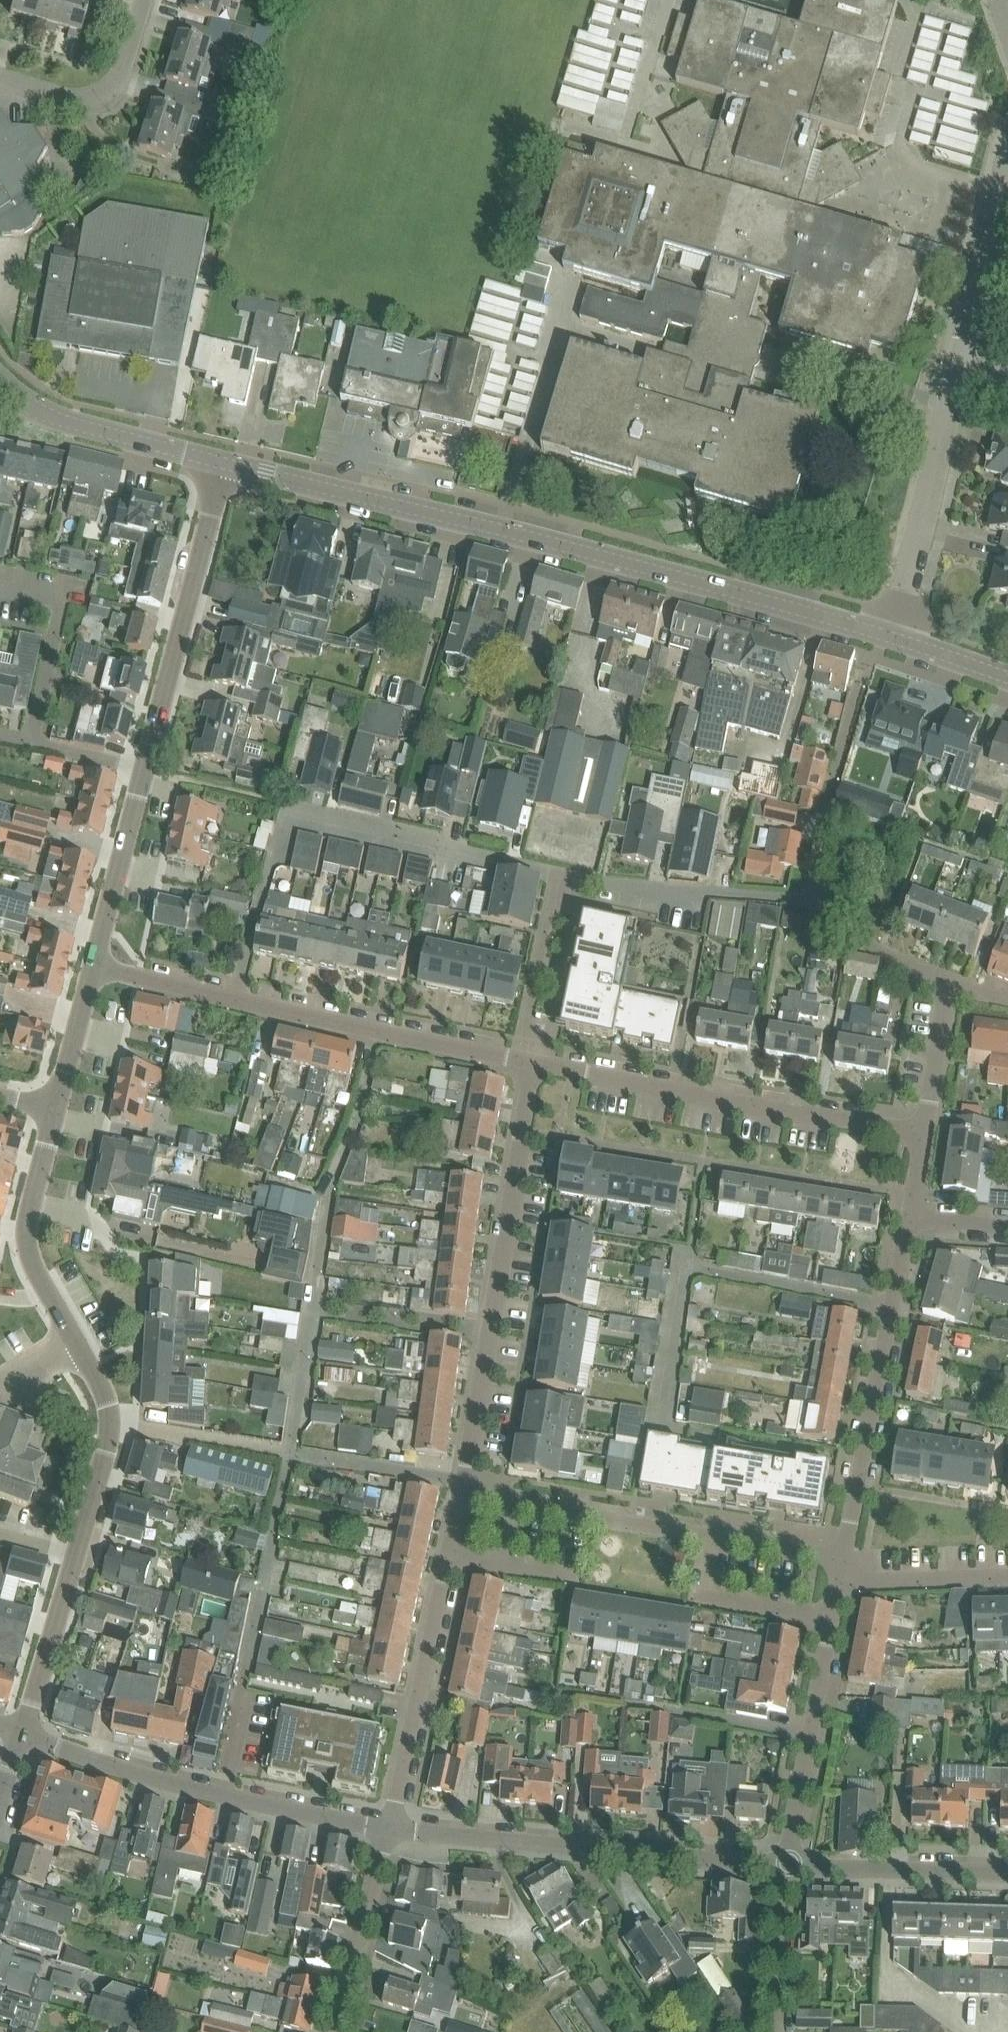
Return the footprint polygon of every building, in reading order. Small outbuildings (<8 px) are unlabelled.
[(32,28),(41,0),(15,0),(11,14),(23,18),(21,24),(32,28)] [(55,34),(66,0),(41,0),(32,28),(35,21),(46,25),(44,31),(55,34)] [(55,34),(56,34),(58,28),(70,32),(68,38),(79,41),(90,5),(92,0),(66,0),(55,34)] [(192,1),(188,0),(186,0),(183,11),(218,22),(219,19),(229,22),(233,11),(229,9),(232,0),(193,0),(192,1)] [(635,477),(640,462),(700,480),(696,494),(697,495),(789,522),(819,419),(800,414),(747,399),(752,384),(769,326),(750,320),(763,277),(794,286),(780,332),(849,352),(868,358),(873,343),(901,351),(928,264),(899,255),(903,241),(816,215),(818,208),(845,193),(844,192),(852,165),(853,165),(842,144),(822,155),(815,152),(823,125),(860,136),(866,114),(881,119),(893,78),(878,74),(898,5),(881,0),(809,0),(800,28),(704,0),(701,0),(695,21),(680,16),(668,57),(683,61),(677,82),(728,97),(720,125),(713,122),(702,103),(662,125),(688,170),(686,177),(598,152),(569,143),(565,158),(539,246),(568,254),(564,269),(648,293),(645,305),(589,289),(581,318),(664,342),(670,322),(695,329),(689,350),(667,344),(663,358),(648,353),(644,368),(572,347),(547,430),(542,449),(634,477),(635,477)] [(560,107),(596,116),(594,124),(623,131),(642,53),(623,48),(610,98),(604,96),(618,41),(614,40),(619,20),(643,25),(649,0),(599,0),(591,32),(579,29),(560,107)] [(935,158),(974,168),(990,101),(974,97),(979,75),(963,71),(973,27),(925,16),(910,80),(933,86),(932,87),(951,92),(935,158)] [(232,24),(228,37),(252,45),(252,43),(256,31),(232,24)] [(178,47),(175,59),(210,70),(214,58),(208,56),(211,45),(176,34),(173,45),(178,47)] [(644,51),(646,40),(627,36),(625,47),(644,51)] [(252,45),(228,37),(225,48),(264,60),(267,47),(263,46),(252,43),(252,45)] [(210,70),(175,59),(171,71),(165,69),(162,80),(180,86),(197,92),(202,78),(207,80),(210,70)] [(256,88),(256,87),(253,81),(247,80),(242,83),(241,88),(244,93),(249,95),(254,92),(256,88)] [(211,95),(207,107),(231,115),(235,103),(211,95)] [(914,128),(933,135),(943,103),(924,97),(914,128)] [(187,101),(184,112),(168,107),(149,101),(146,113),(152,115),(148,127),(184,138),(198,142),(205,119),(227,126),(231,115),(207,107),(187,101)] [(3,236),(23,235),(36,226),(45,209),(40,200),(49,183),(39,167),(47,150),(33,127),(13,128),(4,112),(0,113),(0,231),(3,236)] [(184,138),(148,127),(144,140),(138,138),(135,149),(154,155),(171,160),(175,147),(181,149),(184,138)] [(87,221),(79,263),(53,258),(38,341),(180,367),(206,221),(110,204),(87,221)] [(903,241),(899,254),(944,267),(949,248),(905,235),(903,241)] [(530,262),(523,285),(527,286),(525,293),(523,299),(543,305),(554,269),(530,262)] [(257,317),(260,304),(242,300),(240,312),(239,313),(257,317)] [(256,360),(268,363),(274,338),(278,316),(259,311),(258,316),(253,334),(252,340),(218,332),(216,342),(201,338),(193,371),(208,374),(206,382),(224,386),(223,392),(232,394),(230,402),(246,405),(256,360)] [(318,315),(307,312),(304,326),(314,328),(318,315)] [(328,315),(325,326),(333,328),(336,317),(328,315)] [(300,321),(278,316),(274,338),(268,363),(280,366),(269,411),(285,414),(287,406),(296,408),(297,403),(315,407),(320,388),(324,368),(291,360),(300,324),(300,321)] [(377,419),(379,420),(397,339),(357,330),(341,400),(352,403),(349,413),(377,419)] [(397,339),(379,420),(398,425),(398,429),(398,430),(399,432),(400,433),(401,434),(403,435),(405,435),(407,435),(408,434),(409,433),(410,431),(412,428),(461,440),(464,428),(473,430),(495,354),(439,340),(437,348),(397,339)] [(519,374),(516,388),(534,392),(537,378),(519,374)] [(1007,484),(1007,437),(996,433),(989,460),(988,459),(987,463),(988,463),(986,471),(1007,477),(1006,483),(1002,481),(1002,483),(1007,484)] [(511,444),(505,436),(497,442),(504,450),(511,444)] [(0,488),(2,480),(9,446),(0,444),(0,489),(0,488)] [(9,507),(13,490),(6,489),(8,481),(29,485),(36,451),(9,446),(2,480),(0,488),(0,489),(0,505),(9,507)] [(68,515),(81,518),(97,456),(70,449),(62,480),(76,483),(68,515)] [(27,493),(23,510),(37,513),(50,515),(54,500),(40,497),(40,496),(33,494),(35,487),(56,491),(63,457),(36,451),(29,485),(27,493)] [(97,456),(81,518),(82,519),(78,536),(89,539),(93,521),(97,522),(105,491),(117,494),(124,463),(97,456)] [(114,526),(123,528),(136,531),(155,536),(163,503),(160,502),(161,499),(149,497),(149,500),(133,496),(132,500),(120,498),(114,526)] [(997,499),(990,528),(1007,533),(1007,502),(997,499)] [(174,507),(172,516),(182,519),(184,510),(174,507)] [(3,559),(11,521),(0,519),(0,559),(3,559)] [(331,561),(332,554),(338,533),(339,533),(339,531),(300,521),(300,523),(295,544),(293,552),(294,552),(281,601),(317,610),(315,617),(328,621),(343,564),(331,561)] [(123,528),(114,526),(111,525),(108,539),(120,542),(123,528)] [(25,533),(23,540),(33,542),(35,535),(25,533)] [(381,590),(387,573),(395,541),(364,533),(354,577),(352,584),(381,590)] [(136,553),(132,569),(167,578),(175,549),(152,543),(152,545),(138,541),(135,553),(136,553)] [(381,590),(374,624),(374,626),(384,629),(390,630),(391,628),(392,626),(393,624),(395,622),(396,621),(398,619),(400,618),(402,617),(404,616),(406,615),(408,615),(410,614),(412,614),(417,614),(421,615),(423,616),(427,600),(436,602),(444,562),(427,558),(430,549),(397,541),(389,573),(387,573),(381,590)] [(458,617),(447,655),(451,656),(448,665),(451,670),(460,671),(465,670),(467,661),(477,663),(476,667),(493,672),(500,647),(483,642),(503,577),(507,561),(508,558),(477,550),(472,569),(467,583),(480,587),(478,596),(473,613),(471,621),(458,617)] [(84,561),(82,571),(93,574),(96,564),(84,561)] [(109,577),(112,564),(102,562),(99,574),(109,577)] [(1007,596),(1007,565),(998,563),(991,592),(1007,596)] [(167,578),(132,569),(128,585),(127,584),(124,597),(137,601),(137,602),(160,607),(167,578)] [(585,583),(541,570),(533,600),(529,599),(516,644),(534,650),(547,605),(576,613),(585,583)] [(625,641),(639,593),(613,586),(597,641),(609,644),(603,665),(615,669),(624,641),(625,641)] [(665,601),(639,593),(625,641),(635,644),(638,637),(653,641),(665,601)] [(114,603),(94,598),(93,598),(88,614),(110,620),(114,603)] [(230,620),(246,623),(268,629),(270,621),(258,618),(261,606),(235,600),(230,620)] [(713,614),(705,612),(680,605),(675,625),(672,634),(674,635),(697,641),(694,652),(685,683),(693,685),(708,690),(710,679),(706,678),(710,665),(712,666),(718,647),(717,646),(725,617),(713,614)] [(156,624),(136,619),(133,618),(133,620),(113,614),(109,629),(117,631),(118,628),(130,632),(126,648),(148,653),(156,624)] [(767,639),(753,635),(755,626),(744,623),(725,617),(717,646),(718,647),(712,666),(710,665),(706,678),(710,679),(708,690),(697,750),(708,752),(724,755),(730,725),(781,739),(806,649),(773,640),(767,639)] [(230,646),(227,658),(267,669),(273,644),(297,650),(300,637),(268,629),(246,623),(243,636),(226,631),(222,644),(230,646)] [(378,654),(384,629),(374,626),(353,640),(353,641),(351,648),(378,654)] [(12,712),(13,708),(26,711),(41,639),(19,634),(12,668),(0,666),(0,710),(12,712)] [(341,639),(339,648),(350,651),(351,648),(353,641),(341,639)] [(813,684),(846,692),(856,652),(823,644),(813,684)] [(78,645),(74,659),(96,665),(100,651),(78,645)] [(361,656),(360,663),(362,666),(369,668),(371,658),(361,656)] [(259,694),(257,705),(281,711),(284,701),(281,701),(284,689),(273,686),(277,671),(267,669),(227,658),(224,671),(216,669),(212,682),(259,694)] [(114,693),(136,699),(144,670),(108,660),(104,673),(106,674),(102,689),(114,693)] [(638,661),(634,675),(648,678),(651,665),(638,661)] [(404,706),(420,710),(425,691),(409,687),(404,706)] [(873,732),(892,738),(915,746),(926,714),(898,705),(903,692),(888,687),(873,732)] [(558,690),(548,723),(541,752),(549,754),(537,805),(612,823),(629,750),(605,745),(586,741),(586,740),(574,737),(576,730),(584,697),(565,692),(558,690)] [(351,692),(346,709),(358,712),(362,695),(351,692)] [(367,702),(358,736),(347,776),(340,804),(383,815),(390,787),(366,781),(377,741),(376,740),(376,737),(397,743),(405,711),(367,702)] [(211,719),(208,732),(249,742),(252,729),(247,727),(250,716),(207,704),(203,717),(211,719)] [(303,716),(281,711),(257,705),(253,719),(278,725),(278,723),(300,728),(303,716)] [(91,719),(87,734),(75,731),(72,744),(104,751),(107,740),(124,744),(132,716),(94,706),(91,719)] [(306,709),(293,760),(309,764),(303,788),(329,795),(342,745),(323,740),(329,715),(306,709)] [(676,745),(671,759),(681,762),(691,765),(695,751),(691,750),(701,714),(681,709),(672,744),(676,745)] [(948,786),(969,793),(972,782),(982,751),(971,747),(980,722),(951,712),(946,727),(935,723),(924,756),(942,762),(944,754),(957,758),(948,786)] [(511,723),(505,744),(536,753),(542,733),(511,723)] [(802,724),(797,742),(807,744),(812,727),(802,724)] [(969,793),(969,795),(1004,807),(1007,797),(1007,727),(1004,726),(994,755),(982,751),(972,782),(969,793)] [(249,742),(208,732),(205,744),(197,742),(193,755),(226,764),(225,770),(239,773),(237,779),(262,785),(265,772),(246,768),(249,756),(246,755),(249,742)] [(434,770),(425,810),(454,818),(457,803),(473,807),(489,745),(469,740),(460,776),(434,770)] [(249,742),(246,753),(261,758),(265,747),(249,742)] [(806,790),(801,809),(815,813),(819,794),(821,794),(831,756),(795,747),(791,761),(801,764),(795,787),(806,790)] [(44,770),(62,774),(65,760),(32,752),(30,762),(45,766),(44,770)] [(898,777),(915,783),(923,757),(906,752),(898,777)] [(485,808),(482,822),(514,830),(522,800),(534,803),(544,764),(526,760),(518,792),(484,784),(478,806),(485,808)] [(755,797),(758,798),(780,803),(781,796),(762,792),(768,765),(755,762),(751,782),(750,789),(756,790),(755,797)] [(84,785),(80,801),(108,808),(115,779),(71,767),(68,780),(84,785)] [(270,787),(282,789),(285,778),(273,775),(270,787)] [(623,857),(654,864),(660,835),(676,838),(687,783),(653,776),(646,810),(633,808),(623,857)] [(738,780),(736,792),(749,794),(750,789),(751,782),(738,780)] [(834,808),(899,830),(906,808),(842,787),(834,808)] [(780,803),(758,798),(754,816),(765,819),(765,818),(796,825),(799,808),(780,803)] [(181,800),(174,830),(203,836),(207,819),(216,822),(219,809),(181,800)] [(108,808),(80,801),(75,817),(59,813),(56,826),(100,837),(108,808)] [(17,806),(12,826),(45,835),(50,815),(17,806)] [(670,872),(707,879),(720,819),(682,811),(670,872)] [(255,847),(256,848),(267,850),(271,834),(273,835),(276,823),(264,820),(261,830),(259,830),(255,847)] [(12,826),(1,823),(0,828),(0,841),(40,852),(45,835),(12,826)] [(203,836),(174,830),(168,860),(206,868),(209,855),(200,853),(203,836)] [(751,851),(750,853),(746,872),(780,879),(783,865),(794,867),(801,836),(771,830),(767,854),(751,851)] [(300,833),(297,845),(321,850),(324,838),(300,833)] [(325,863),(337,866),(342,842),(331,839),(325,863)] [(337,866),(348,868),(354,844),(342,842),(337,866)] [(354,844),(348,868),(360,871),(365,847),(354,844)] [(297,845),(295,857),(319,862),(321,850),(297,845)] [(922,854),(942,861),(945,852),(926,845),(922,854)] [(366,872),(377,874),(382,851),(371,848),(366,872)] [(51,849),(43,878),(58,882),(87,889),(94,860),(51,849)] [(377,874),(389,877),(393,853),(382,851),(377,874)] [(945,852),(942,861),(962,868),(965,859),(945,852)] [(393,853),(389,877),(400,879),(404,855),(393,853)] [(319,862),(295,857),(292,869),(316,874),(319,862)] [(416,883),(422,859),(410,857),(405,881),(416,883)] [(416,883),(428,886),(429,882),(434,862),(422,859),(416,883)] [(969,872),(985,877),(988,867),(972,862),(969,872)] [(988,867),(985,877),(1000,882),(1003,872),(988,867)] [(501,873),(496,897),(535,904),(539,881),(501,873)] [(58,882),(43,878),(37,876),(32,891),(40,893),(36,907),(79,918),(87,889),(58,882)] [(464,889),(471,891),(474,879),(466,877),(464,889)] [(238,882),(236,890),(247,892),(248,884),(238,882)] [(437,916),(439,908),(444,885),(429,882),(428,886),(424,905),(428,906),(426,913),(437,916)] [(26,920),(32,898),(5,891),(0,889),(0,912),(26,920)] [(244,896),(225,893),(222,909),(248,914),(252,898),(244,896)] [(910,928),(921,932),(933,901),(913,894),(900,930),(908,933),(910,928)] [(535,904),(496,897),(492,920),(530,927),(535,904)] [(160,898),(154,925),(178,931),(177,937),(202,942),(210,902),(194,899),(192,905),(160,898)] [(740,939),(744,903),(712,900),(708,935),(740,939)] [(928,941),(937,944),(951,908),(933,901),(921,932),(930,935),(928,941)] [(750,904),(747,924),(777,929),(780,910),(750,904)] [(255,954),(279,960),(289,912),(265,907),(259,935),(255,954)] [(948,942),(958,945),(970,915),(951,908),(937,944),(946,947),(948,942)] [(0,912),(0,928),(22,935),(26,920),(0,912)] [(298,964),(306,929),(309,916),(289,912),(279,960),(298,964)] [(426,913),(423,929),(438,933),(442,917),(437,916),(426,913)] [(785,913),(782,928),(796,930),(799,915),(785,913)] [(569,1019),(567,1031),(673,1052),(678,1030),(685,1031),(691,1001),(625,988),(639,921),(609,915),(608,922),(585,917),(564,1018),(569,1019)] [(970,915),(958,945),(968,949),(966,955),(975,958),(989,922),(970,915)] [(298,964),(318,968),(328,921),(317,919),(315,931),(306,929),(298,964)] [(338,973),(339,969),(350,920),(347,919),(346,925),(328,921),(318,968),(338,973)] [(339,969),(358,973),(368,924),(350,920),(339,969)] [(457,928),(469,930),(470,923),(459,920),(457,928)] [(358,973),(378,977),(388,929),(379,927),(379,928),(369,926),(370,924),(368,924),(358,973)] [(491,935),(502,937),(504,929),(492,927),(491,935)] [(1007,982),(1007,928),(1006,927),(999,944),(1000,944),(988,974),(1007,982)] [(388,929),(378,977),(401,983),(410,943),(413,934),(388,929)] [(504,929),(502,937),(514,940),(515,932),(504,929)] [(41,947),(37,963),(66,970),(73,941),(29,930),(26,943),(41,947)] [(818,930),(812,959),(829,962),(834,933),(818,930)] [(438,987),(445,989),(453,951),(430,946),(422,984),(428,985),(428,987),(438,989),(438,987)] [(724,971),(736,973),(740,951),(727,949),(724,971)] [(462,992),(467,993),(475,955),(453,951),(445,989),(452,990),(452,992),(462,994),(462,992)] [(12,965),(14,957),(0,953),(0,962),(12,965)] [(849,954),(845,977),(876,982),(880,960),(849,954)] [(485,997),(489,998),(490,998),(498,960),(475,955),(467,993),(475,995),(474,996),(484,999),(485,997)] [(196,957),(194,965),(212,969),(214,961),(210,960),(196,957)] [(490,998),(489,998),(488,1002),(513,1007),(522,965),(498,960),(490,998)] [(66,970),(37,963),(33,980),(18,976),(14,988),(58,999),(66,970)] [(712,1001),(730,1004),(733,991),(735,977),(717,973),(712,1001)] [(4,998),(8,981),(0,978),(0,997),(4,998)] [(728,1020),(723,1046),(750,1051),(757,1009),(749,1007),(751,994),(733,991),(730,1004),(728,1020)] [(133,1024),(152,1028),(175,1033),(181,1006),(139,997),(133,1024)] [(770,1027),(769,1034),(766,1053),(792,1058),(797,1031),(800,1016),(802,1002),(785,999),(782,1013),(786,1013),(783,1029),(770,1027)] [(820,1005),(802,1002),(800,1016),(818,1019),(820,1005)] [(185,1007),(179,1028),(190,1031),(196,1010),(185,1007)] [(835,1065),(862,1070),(872,1015),(853,1011),(851,1025),(859,1026),(857,1041),(840,1038),(835,1065)] [(696,1041),(723,1046),(728,1020),(701,1015),(696,1041)] [(872,1015),(862,1070),(889,1075),(893,1049),(881,1046),(884,1030),(888,1031),(890,1018),(872,1015)] [(50,1030),(31,1025),(10,1019),(9,1025),(7,1033),(6,1035),(4,1042),(4,1044),(3,1045),(43,1055),(50,1030)] [(1005,1024),(976,1021),(973,1050),(993,1053),(989,1084),(1007,1086),(1007,1024),(1005,1024)] [(276,1094),(284,1095),(293,1064),(300,1035),(280,1030),(273,1060),(283,1062),(276,1094)] [(797,1031),(792,1058),(819,1063),(824,1036),(797,1031)] [(312,1068),(319,1039),(300,1035),(293,1064),(284,1095),(284,1097),(303,1106),(306,1092),(298,1090),(303,1066),(312,1068)] [(178,1037),(170,1071),(203,1079),(207,1061),(209,1061),(210,1058),(213,1045),(178,1037)] [(338,1043),(319,1039),(312,1068),(306,1092),(325,1096),(330,1073),(338,1043)] [(357,1048),(338,1043),(330,1073),(325,1096),(336,1099),(338,1088),(348,1090),(351,1077),(357,1048)] [(217,1068),(229,1071),(231,1064),(219,1061),(217,1068)] [(125,1063),(119,1092),(147,1098),(151,1082),(160,1084),(162,1071),(125,1063)] [(250,1097),(261,1099),(269,1065),(258,1063),(250,1097)] [(454,1068),(449,1092),(503,1102),(507,1083),(478,1077),(479,1073),(454,1068)] [(394,1082),(374,1078),(372,1089),(392,1093),(394,1082)] [(144,1114),(147,1098),(119,1092),(112,1121),(133,1126),(150,1129),(153,1116),(144,1114)] [(457,1113),(468,1116),(499,1122),(503,1102),(449,1092),(447,1102),(459,1104),(457,1113)] [(226,1113),(237,1115),(240,1102),(229,1100),(226,1113)] [(280,1104),(269,1100),(265,1112),(276,1116),(280,1104)] [(443,1120),(441,1131),(465,1135),(495,1141),(499,1122),(468,1116),(466,1125),(443,1120)] [(949,1161),(993,1167),(996,1152),(983,1150),(985,1136),(995,1138),(995,1139),(1007,1141),(1007,1126),(959,1119),(958,1131),(954,1131),(953,1134),(950,1133),(948,1146),(951,1146),(949,1161)] [(19,1151),(25,1126),(0,1120),(0,1146),(19,1151)] [(250,1179),(261,1183),(266,1170),(272,1172),(287,1133),(271,1126),(250,1179)] [(196,1133),(182,1130),(178,1144),(193,1147),(196,1133)] [(465,1135),(441,1131),(440,1140),(451,1143),(449,1152),(492,1160),(495,1141),(465,1135)] [(202,1146),(210,1148),(212,1139),(204,1138),(202,1146)] [(108,1143),(102,1171),(128,1176),(137,1178),(151,1181),(153,1182),(159,1157),(168,1159),(170,1148),(147,1143),(145,1152),(143,1151),(128,1148),(108,1143)] [(16,1164),(18,1152),(0,1147),(0,1160),(16,1164)] [(353,1150),(340,1183),(364,1186),(368,1152),(353,1150)] [(561,1194),(585,1198),(591,1160),(592,1160),(593,1156),(568,1152),(561,1194)] [(279,1171),(298,1178),(304,1159),(285,1153),(279,1171)] [(585,1198),(608,1202),(614,1164),(603,1162),(604,1160),(596,1159),(595,1160),(592,1160),(591,1160),(585,1198)] [(993,1167),(949,1161),(947,1176),(944,1176),(942,1188),(945,1188),(945,1191),(990,1198),(994,1167),(993,1167)] [(608,1202),(630,1206),(636,1167),(626,1166),(626,1164),(618,1162),(618,1164),(614,1164),(608,1202)] [(8,1196),(14,1171),(0,1167),(0,1193),(8,1196)] [(630,1206),(653,1209),(659,1171),(655,1170),(655,1169),(647,1167),(647,1169),(636,1167),(630,1206)] [(146,1203),(165,1208),(169,1189),(165,1188),(150,1185),(151,1181),(137,1178),(128,1176),(102,1171),(96,1198),(100,1199),(109,1201),(119,1203),(116,1218),(141,1223),(146,1203)] [(659,1171),(653,1209),(676,1213),(682,1175),(678,1174),(678,1172),(670,1171),(670,1173),(659,1171)] [(428,1192),(427,1193),(481,1200),(483,1180),(421,1172),(418,1191),(428,1192)] [(723,1185),(720,1204),(747,1208),(752,1181),(725,1177),(723,1185)] [(756,1223),(772,1225),(773,1212),(778,1186),(752,1181),(747,1208),(759,1210),(756,1223)] [(797,1229),(799,1217),(804,1190),(778,1186),(773,1212),(772,1225),(797,1229)] [(273,1188),(268,1213),(314,1224),(318,1200),(273,1188)] [(233,1204),(169,1189),(165,1208),(202,1216),(202,1214),(219,1218),(221,1211),(259,1219),(261,1212),(261,1210),(238,1205),(233,1204)] [(805,1251),(821,1253),(825,1221),(830,1194),(804,1190),(799,1217),(819,1220),(818,1226),(809,1224),(805,1251)] [(449,1205),(447,1216),(478,1220),(481,1200),(427,1193),(426,1202),(449,1205)] [(825,1221),(821,1253),(836,1256),(841,1230),(832,1228),(833,1222),(852,1225),(856,1199),(830,1194),(825,1221)] [(883,1203),(856,1199),(852,1225),(878,1230),(883,1203)] [(338,1200),(336,1220),(361,1223),(364,1204),(338,1200)] [(314,1224),(268,1213),(261,1212),(254,1242),(270,1246),(263,1277),(303,1286),(309,1256),(314,1224)] [(423,1221),(422,1232),(445,1236),(476,1240),(478,1220),(447,1216),(446,1224),(423,1221)] [(569,1225),(580,1227),(582,1219),(570,1217),(569,1225)] [(582,1219),(580,1227),(593,1229),(594,1221),(582,1219)] [(336,1220),(333,1239),(359,1243),(361,1223),(336,1220)] [(614,1232),(626,1234),(627,1226),(615,1224),(614,1232)] [(627,1226),(626,1234),(638,1236),(639,1228),(627,1226)] [(552,1245),(551,1252),(590,1258),(593,1235),(555,1229),(554,1235),(552,1235),(551,1245),(552,1245)] [(648,1238),(660,1240),(662,1232),(650,1230),(648,1238)] [(443,1245),(442,1255),(473,1259),(476,1240),(445,1236),(422,1232),(421,1242),(443,1245)] [(763,1273),(789,1278),(793,1256),(794,1248),(781,1245),(779,1255),(767,1253),(766,1259),(763,1273)] [(997,1250),(996,1268),(1007,1269),(1007,1251),(997,1250)] [(719,1265),(763,1273),(766,1259),(721,1251),(719,1265)] [(548,1269),(547,1276),(586,1282),(590,1258),(551,1252),(550,1259),(548,1259),(547,1269),(548,1269)] [(418,1260),(417,1270),(417,1272),(471,1279),(473,1259),(442,1255),(441,1263),(418,1260)] [(940,1255),(932,1284),(977,1296),(985,1267),(940,1255)] [(793,1256),(789,1278),(807,1281),(811,1260),(793,1256)] [(654,1261),(653,1269),(665,1271),(666,1263),(654,1261)] [(153,1267),(151,1295),(177,1297),(192,1297),(193,1283),(212,1283),(212,1270),(153,1267)] [(437,1292),(437,1295),(468,1299),(471,1279),(417,1272),(417,1270),(399,1268),(398,1279),(416,1282),(416,1280),(428,1282),(427,1291),(437,1292)] [(665,1271),(653,1269),(652,1277),(664,1279),(665,1271)] [(862,1278),(853,1276),(825,1271),(823,1284),(860,1291),(862,1278)] [(586,1282),(547,1276),(546,1282),(545,1281),(543,1292),(545,1292),(544,1298),(582,1304),(586,1282)] [(978,1294),(1007,1302),(1007,1288),(981,1281),(978,1294)] [(977,1296),(932,1284),(924,1313),(969,1325),(977,1296)] [(648,1299),(660,1301),(661,1293),(649,1291),(648,1299)] [(151,1295),(150,1323),(191,1325),(196,1326),(211,1326),(211,1315),(191,1314),(192,1297),(177,1297),(151,1295)] [(468,1299),(437,1295),(436,1302),(413,1300),(411,1310),(466,1318),(468,1299)] [(794,1318),(811,1320),(814,1299),(797,1297),(794,1318)] [(691,1306),(689,1319),(699,1321),(701,1307),(691,1306)] [(265,1323),(263,1336),(298,1343),(302,1316),(283,1312),(256,1307),(254,1313),(265,1315),(263,1322),(265,1323)] [(813,1340),(818,1341),(829,1343),(853,1347),(859,1315),(834,1311),(819,1308),(813,1340)] [(547,1330),(546,1336),(584,1342),(588,1320),(549,1313),(548,1320),(547,1319),(545,1330),(547,1330)] [(612,1316),(609,1332),(632,1335),(634,1320),(612,1316)] [(699,1321),(689,1319),(688,1332),(709,1334),(711,1322),(699,1321)] [(1007,1341),(1007,1324),(994,1322),(991,1338),(1007,1341)] [(150,1323),(148,1351),(173,1352),(189,1353),(190,1340),(209,1342),(209,1339),(211,1326),(196,1326),(191,1325),(150,1323)] [(757,1331),(755,1341),(799,1349),(801,1339),(757,1331)] [(921,1331),(914,1363),(937,1368),(944,1336),(921,1331)] [(408,1343),(407,1351),(429,1354),(461,1358),(463,1339),(432,1335),(430,1346),(408,1343)] [(957,1335),(955,1347),(970,1350),(972,1337),(957,1335)] [(298,1343),(263,1336),(260,1351),(282,1355),(280,1368),(293,1370),(298,1343)] [(334,1336),(333,1343),(343,1344),(344,1337),(334,1336)] [(543,1352),(542,1359),(580,1366),(584,1342),(546,1336),(545,1342),(543,1342),(541,1352),(543,1352)] [(397,1340),(396,1349),(405,1351),(406,1341),(397,1340)] [(708,1355),(709,1343),(691,1341),(689,1352),(708,1355)] [(818,1341),(812,1372),(847,1379),(853,1347),(829,1343),(818,1341)] [(321,1342),(319,1357),(355,1362),(357,1346),(343,1344),(333,1343),(321,1342)] [(639,1352),(651,1354),(653,1346),(641,1344),(639,1352)] [(148,1351),(146,1378),(192,1381),(206,1383),(207,1371),(188,1369),(189,1353),(173,1352),(148,1351)] [(404,1372),(427,1374),(458,1378),(461,1358),(429,1354),(407,1351),(404,1372)] [(580,1366),(542,1359),(541,1366),(539,1366),(537,1376),(539,1377),(538,1383),(576,1389),(580,1366)] [(937,1368),(914,1363),(907,1395),(930,1400),(931,1398),(943,1400),(949,1370),(937,1368)] [(637,1367),(636,1375),(648,1377),(649,1369),(637,1367)] [(793,1377),(794,1369),(782,1367),(781,1375),(793,1377)] [(357,1382),(362,1383),(363,1374),(358,1373),(358,1372),(327,1368),(326,1380),(357,1384),(357,1382)] [(683,1370),(681,1384),(692,1385),(693,1371),(683,1370)] [(812,1372),(807,1403),(842,1410),(847,1379),(812,1372)] [(403,1382),(401,1391),(424,1394),(456,1398),(458,1378),(427,1374),(425,1384),(403,1382)] [(648,1377),(636,1375),(634,1383),(646,1385),(648,1377)] [(273,1395),(279,1397),(282,1381),(257,1376),(254,1392),(273,1395)] [(192,1381),(146,1378),(145,1407),(170,1408),(169,1422),(206,1428),(207,1409),(191,1408),(192,1381)] [(326,1382),(324,1390),(336,1392),(337,1383),(326,1382)] [(692,1405),(690,1422),(720,1427),(723,1409),(725,1394),(696,1389),(693,1405),(692,1405)] [(423,1404),(421,1414),(453,1418),(456,1398),(424,1394),(401,1391),(389,1390),(388,1400),(423,1404)] [(529,1403),(527,1411),(529,1412),(528,1422),(566,1429),(581,1431),(587,1399),(547,1392),(545,1401),(531,1399),(531,1404),(529,1403)] [(279,1397),(273,1395),(270,1411),(287,1414),(289,1398),(279,1397)] [(945,1411),(971,1417),(974,1406),(947,1400),(945,1411)] [(842,1410),(807,1403),(803,1403),(797,1435),(836,1442),(842,1410)] [(313,1423),(342,1426),(344,1408),(315,1405),(313,1423)] [(921,1422),(929,1423),(932,1411),(924,1410),(921,1422)] [(5,1411),(0,1424),(0,1439),(27,1449),(36,1423),(5,1411)] [(932,1411),(929,1423),(937,1425),(940,1413),(932,1411)] [(397,1421),(396,1430),(450,1437),(453,1418),(421,1414),(420,1425),(408,1423),(397,1421)] [(617,1437),(637,1440),(643,1441),(645,1425),(620,1421),(617,1437)] [(524,1432),(523,1441),(525,1441),(524,1444),(562,1450),(566,1429),(528,1422),(526,1433),(524,1432)] [(767,1434),(786,1437),(787,1429),(779,1428),(779,1425),(769,1423),(767,1434)] [(962,1432),(973,1435),(975,1427),(963,1424),(962,1432)] [(342,1426),(339,1451),(358,1453),(361,1428),(342,1426)] [(975,1427),(973,1435),(985,1437),(987,1429),(975,1427)] [(450,1437),(396,1430),(395,1441),(405,1442),(404,1452),(448,1458),(450,1437)] [(655,1488),(674,1492),(680,1493),(679,1495),(771,1510),(772,1507),(788,1510),(788,1513),(811,1517),(812,1512),(823,1514),(831,1466),(804,1461),(794,1460),(650,1436),(641,1489),(654,1491),(655,1488)] [(920,1484),(921,1480),(920,1480),(926,1441),(902,1437),(895,1480),(920,1484)] [(28,1507),(34,1492),(32,1491),(34,1486),(36,1486),(47,1457),(27,1449),(0,1439),(0,1497),(28,1507)] [(935,1482),(942,1483),(949,1445),(926,1441),(920,1480),(921,1480),(925,1480),(925,1482),(935,1484),(935,1482)] [(632,1462),(633,1463),(639,1463),(641,1447),(611,1442),(609,1459),(622,1461),(632,1462)] [(520,1443),(516,1469),(558,1476),(559,1474),(576,1477),(580,1453),(562,1450),(524,1444),(520,1443)] [(144,1494),(171,1502),(174,1490),(164,1486),(155,1483),(159,1468),(175,1473),(177,1469),(180,1457),(139,1445),(129,1478),(147,1483),(144,1494)] [(960,1486),(965,1487),(971,1448),(949,1445),(942,1483),(950,1485),(949,1486),(960,1488),(960,1486)] [(193,1448),(188,1467),(185,1475),(268,1498),(275,1470),(193,1448)] [(971,1448),(965,1487),(972,1488),(972,1490),(982,1492),(982,1490),(988,1491),(995,1452),(971,1448)] [(795,1450),(794,1460),(804,1461),(806,1452),(795,1450)] [(609,1459),(607,1468),(611,1469),(627,1472),(631,1472),(632,1462),(622,1461),(609,1459)] [(313,1467),(311,1478),(334,1482),(336,1470),(313,1467)] [(385,1492),(383,1501),(436,1513),(441,1493),(398,1484),(396,1494),(385,1492)] [(179,1514),(168,1511),(124,1498),(117,1524),(121,1525),(117,1536),(137,1542),(143,1544),(150,1517),(176,1524),(179,1514)] [(404,1515),(401,1525),(432,1532),(436,1513),(383,1501),(367,1498),(365,1508),(381,1511),(392,1513),(404,1515)] [(377,1530),(375,1540),(428,1551),(432,1532),(401,1525),(399,1535),(377,1530)] [(235,1545),(257,1551),(261,1536),(239,1529),(235,1545)] [(395,1554),(393,1564),(424,1570),(428,1551),(375,1540),(373,1549),(395,1554)] [(0,1601),(6,1576),(21,1580),(40,1585),(47,1560),(0,1548),(0,1601)] [(110,1616),(136,1622),(139,1608),(150,1611),(149,1615),(173,1622),(179,1599),(179,1597),(144,1588),(151,1561),(113,1551),(106,1578),(133,1585),(128,1603),(95,1593),(91,1609),(110,1616)] [(316,1551),(311,1556),(314,1563),(321,1564),(325,1559),(323,1552),(316,1551)] [(234,1603),(236,1596),(240,1580),(241,1580),(243,1575),(190,1560),(182,1587),(186,1589),(202,1593),(234,1603)] [(293,1562),(291,1570),(310,1574),(312,1567),(293,1562)] [(369,1569),(366,1578),(389,1583),(420,1589),(424,1570),(393,1564),(391,1573),(369,1569)] [(372,1599),(386,1602),(416,1608),(420,1589),(389,1583),(366,1578),(364,1588),(373,1590),(372,1599)] [(475,1579),(471,1599),(501,1606),(525,1610),(526,1602),(527,1600),(504,1596),(506,1585),(475,1579)] [(240,1580),(236,1596),(242,1597),(242,1592),(253,1594),(255,1583),(243,1581),(241,1580),(240,1580)] [(197,1617),(202,1593),(186,1589),(180,1612),(197,1617)] [(221,1654),(214,1681),(234,1685),(239,1660),(239,1658),(251,1602),(241,1600),(242,1597),(236,1596),(234,1603),(228,1627),(222,1648),(221,1654)] [(573,1635),(596,1639),(602,1601),(592,1599),(592,1597),(584,1596),(584,1598),(579,1597),(573,1635)] [(471,1599),(467,1618),(497,1625),(499,1615),(523,1619),(525,1610),(501,1606),(471,1599)] [(3,1619),(29,1626),(33,1611),(7,1604),(0,1601),(0,1619),(3,1619)] [(596,1639),(619,1643),(625,1604),(621,1604),(622,1602),(613,1601),(613,1603),(602,1601),(596,1639)] [(361,1607),(359,1615),(382,1621),(412,1628),(416,1608),(386,1602),(384,1612),(361,1607)] [(526,1602),(525,1610),(540,1613),(541,1604),(526,1602)] [(864,1602),(861,1623),(915,1632),(917,1622),(893,1618),(895,1608),(864,1602)] [(619,1643),(641,1646),(648,1608),(644,1608),(644,1606),(636,1604),(636,1606),(625,1604),(619,1643)] [(1000,1604),(976,1605),(977,1644),(977,1653),(1001,1653),(1001,1643),(1000,1604)] [(1000,1604),(1001,1643),(1001,1653),(1007,1653),(1007,1604),(1000,1604)] [(641,1646),(664,1650),(670,1612),(660,1610),(660,1608),(652,1607),(651,1609),(648,1608),(641,1646)] [(113,1733),(149,1740),(154,1716),(155,1716),(157,1706),(175,1622),(173,1622),(149,1615),(150,1611),(139,1608),(136,1622),(151,1626),(149,1634),(156,1636),(151,1664),(124,1659),(118,1675),(123,1676),(115,1701),(119,1701),(113,1733)] [(104,1634),(110,1616),(91,1609),(88,1617),(85,1628),(104,1634)] [(969,1629),(968,1609),(951,1609),(947,1631),(957,1630),(968,1629),(969,1629)] [(335,1611),(333,1621),(349,1625),(351,1615),(345,1613),(335,1611)] [(670,1612),(664,1650),(687,1654),(694,1616),(689,1615),(689,1613),(681,1612),(681,1613),(670,1612)] [(368,1629),(366,1638),(378,1640),(408,1647),(412,1628),(382,1621),(359,1615),(351,1614),(351,1615),(349,1625),(368,1629)] [(81,1615),(76,1631),(84,1633),(85,1628),(88,1617),(81,1615)] [(467,1618),(463,1638),(493,1644),(517,1650),(519,1640),(495,1634),(497,1625),(467,1618)] [(0,1631),(0,1705),(7,1707),(29,1626),(3,1619),(0,1631)] [(285,1640),(290,1641),(303,1644),(306,1628),(267,1620),(264,1635),(265,1636),(285,1640)] [(861,1623),(857,1642),(886,1647),(888,1641),(888,1639),(912,1643),(914,1633),(915,1634),(915,1632),(861,1623)] [(195,1694),(209,1697),(214,1681),(221,1654),(222,1648),(228,1627),(220,1626),(215,1646),(189,1640),(185,1653),(178,1691),(181,1692),(177,1713),(172,1712),(172,1709),(157,1706),(155,1716),(154,1716),(149,1740),(185,1747),(195,1694)] [(730,1642),(745,1645),(798,1655),(802,1634),(771,1628),(769,1639),(732,1632),(730,1642)] [(968,1629),(957,1630),(958,1638),(969,1637),(968,1629)] [(307,1645),(334,1651),(351,1654),(374,1660),(404,1666),(408,1647),(378,1640),(366,1638),(365,1637),(364,1644),(340,1639),(339,1641),(309,1635),(307,1645)] [(463,1638),(459,1657),(489,1663),(491,1653),(506,1657),(515,1658),(517,1650),(493,1644),(463,1638)] [(857,1642),(854,1661),(907,1671),(909,1661),(895,1659),(898,1649),(886,1647),(857,1642)] [(765,1658),(763,1668),(794,1674),(798,1655),(745,1645),(742,1654),(765,1658)] [(961,1651),(961,1663),(970,1663),(969,1650),(961,1651)] [(262,1651),(259,1664),(279,1668),(282,1655),(262,1651)] [(351,1654),(334,1651),(333,1661),(358,1667),(355,1676),(370,1680),(400,1686),(404,1666),(374,1660),(351,1654)] [(694,1668),(702,1670),(704,1658),(695,1656),(694,1668)] [(459,1657),(455,1676),(508,1687),(511,1677),(487,1672),(489,1663),(459,1657)] [(907,1671),(854,1661),(850,1681),(893,1689),(894,1679),(905,1681),(907,1671)] [(724,1681),(726,1681),(791,1693),(794,1674),(763,1668),(763,1669),(750,1666),(728,1662),(727,1669),(724,1681)] [(256,1677),(264,1679),(267,1667),(259,1666),(256,1677)] [(65,1727),(74,1730),(84,1700),(92,1673),(84,1670),(73,1667),(54,1724),(57,1725),(58,1727),(62,1729),(65,1727)] [(267,1667),(264,1679),(272,1680),(275,1669),(267,1667)] [(275,1669),(272,1680),(280,1682),(282,1671),(275,1669)] [(282,1671),(280,1682),(288,1684),(290,1672),(282,1671)] [(290,1672),(288,1684),(295,1685),(298,1674),(290,1672)] [(84,1700),(74,1730),(83,1733),(85,1736),(89,1737),(91,1736),(94,1737),(100,1718),(112,1679),(100,1676),(92,1673),(84,1700)] [(298,1674),(295,1685),(303,1687),(306,1676),(298,1674)] [(581,1686),(589,1687),(590,1675),(582,1674),(581,1686)] [(590,1675),(589,1687),(597,1688),(598,1676),(590,1675)] [(306,1676),(303,1687),(320,1691),(323,1679),(306,1676)] [(448,1706),(465,1709),(491,1714),(491,1712),(495,1695),(523,1700),(525,1691),(508,1687),(455,1676),(451,1696),(448,1706)] [(690,1688),(699,1689),(701,1677),(692,1676),(690,1688)] [(977,1679),(978,1691),(993,1691),(1001,1691),(1001,1679),(993,1679),(977,1679)] [(235,1685),(234,1685),(214,1681),(209,1697),(203,1722),(198,1742),(194,1758),(217,1763),(220,1747),(235,1685)] [(626,1693),(634,1694),(635,1682),(627,1681),(626,1693)] [(791,1693),(726,1681),(723,1692),(729,1693),(726,1711),(768,1719),(770,1710),(787,1713),(791,1693)] [(635,1682),(634,1694),(642,1695),(643,1683),(635,1682)] [(352,1686),(349,1697),(358,1699),(360,1687),(352,1686)] [(658,1686),(656,1698),(664,1699),(666,1687),(658,1686)] [(360,1687),(358,1699),(365,1700),(368,1689),(360,1687)] [(368,1689),(365,1700),(373,1702),(376,1691),(368,1689)] [(376,1691),(373,1702),(381,1704),(384,1693),(376,1691)] [(873,1726),(896,1727),(897,1701),(875,1699),(873,1726)] [(897,1701),(896,1727),(911,1728),(913,1708),(918,1708),(920,1699),(914,1699),(913,1702),(897,1701)] [(992,1701),(992,1714),(1005,1714),(1005,1701),(992,1701)] [(560,1719),(564,1720),(576,1722),(578,1708),(570,1713),(561,1712),(560,1719)] [(383,1729),(281,1709),(269,1774),(306,1781),(309,1766),(336,1772),(333,1787),(371,1794),(383,1729)] [(491,1714),(465,1709),(461,1728),(464,1729),(462,1743),(484,1747),(490,1717),(491,1714)] [(491,1714),(490,1717),(507,1718),(508,1709),(491,1712),(491,1714)] [(946,1726),(953,1726),(954,1712),(946,1712),(946,1726)] [(651,1743),(667,1744),(669,1715),(653,1714),(651,1743)] [(580,1716),(579,1722),(577,1744),(592,1745),(595,1717),(580,1716)] [(696,1723),(674,1719),(670,1738),(692,1742),(696,1723)] [(576,1722),(564,1720),(561,1748),(577,1749),(577,1744),(579,1722),(576,1722)] [(767,1747),(772,1753),(779,1754),(781,1742),(769,1739),(767,1747)] [(463,1767),(467,1749),(456,1747),(452,1763),(437,1760),(430,1790),(456,1795),(462,1766),(463,1767)] [(501,1802),(527,1804),(531,1762),(517,1761),(513,1761),(514,1750),(508,1750),(488,1747),(485,1776),(484,1785),(503,1787),(501,1802)] [(592,1810),(617,1813),(620,1782),(621,1769),(600,1768),(601,1752),(587,1751),(586,1767),(585,1786),(594,1786),(592,1810)] [(712,1753),(711,1764),(726,1765),(727,1754),(712,1753)] [(531,1762),(527,1804),(552,1807),(555,1782),(563,1783),(564,1766),(531,1762)] [(711,1764),(711,1768),(709,1785),(675,1782),(674,1797),(672,1797),(671,1817),(675,1818),(675,1821),(691,1823),(691,1819),(708,1821),(708,1817),(724,1818),(724,1819),(724,1820),(726,1808),(729,1769),(729,1765),(726,1765),(711,1764)] [(749,1768),(731,1766),(727,1807),(738,1808),(737,1819),(767,1822),(769,1788),(747,1786),(749,1768)] [(24,1836),(64,1848),(68,1849),(75,1825),(71,1824),(73,1817),(87,1821),(86,1827),(109,1834),(122,1791),(99,1783),(98,1785),(68,1776),(69,1774),(50,1769),(45,1767),(43,1772),(24,1836)] [(620,1782),(617,1813),(643,1815),(645,1791),(653,1792),(654,1774),(640,1773),(640,1770),(621,1769),(620,1782)] [(949,1795),(949,1826),(969,1827),(970,1800),(986,1801),(987,1769),(970,1769),(970,1785),(958,1785),(958,1772),(942,1772),(941,1795),(949,1795)] [(1007,1829),(1007,1770),(987,1769),(986,1801),(1003,1802),(1002,1828),(1007,1829)] [(913,1825),(949,1826),(949,1795),(941,1795),(923,1794),(923,1772),(908,1772),(908,1800),(914,1800),(913,1825)] [(845,1794),(843,1824),(841,1854),(874,1856),(876,1826),(878,1796),(845,1794)] [(153,1861),(160,1863),(164,1849),(164,1845),(159,1844),(168,1805),(145,1799),(137,1833),(124,1830),(118,1853),(153,1861)] [(164,1849),(160,1863),(153,1896),(173,1900),(180,1870),(206,1876),(213,1847),(209,1846),(216,1815),(188,1809),(178,1853),(164,1849)] [(218,1845),(209,1885),(221,1888),(232,1901),(235,1902),(233,1912),(249,1916),(259,1867),(243,1863),(243,1864),(229,1861),(231,1849),(249,1853),(256,1823),(232,1818),(225,1847),(218,1845)] [(282,1915),(297,1917),(298,1914),(307,1863),(312,1835),(287,1830),(281,1861),(293,1863),(282,1915)] [(309,1863),(307,1863),(298,1914),(321,1918),(323,1904),(348,1909),(355,1873),(351,1872),(357,1843),(329,1838),(323,1868),(329,1869),(328,1873),(319,1871),(309,1870),(309,1863)] [(107,1839),(101,1859),(113,1863),(119,1842),(118,1843),(107,1839)] [(103,1860),(64,1848),(61,1859),(54,1858),(26,1849),(16,1878),(44,1887),(51,1866),(78,1874),(76,1879),(95,1885),(103,1860)] [(571,1883),(569,1881),(559,1863),(526,1883),(541,1908),(548,1920),(556,1932),(573,1921),(578,1930),(594,1920),(583,1902),(568,1911),(567,1909),(581,1901),(570,1884),(571,1883)] [(396,1901),(411,1904),(440,1911),(441,1892),(443,1892),(444,1873),(428,1871),(428,1875),(419,1875),(404,1871),(399,1889),(396,1901)] [(468,1874),(465,1901),(464,1914),(490,1916),(509,1918),(511,1901),(500,1900),(502,1878),(468,1874)] [(645,1884),(657,1904),(667,1897),(654,1878),(645,1884)] [(261,1881),(253,1918),(254,1918),(251,1931),(266,1934),(269,1920),(270,1920),(278,1885),(261,1881)] [(55,1897),(28,1889),(8,1883),(2,1905),(30,1914),(33,1906),(49,1911),(47,1919),(72,1927),(79,1903),(55,1897)] [(706,1917),(738,1919),(741,1919),(739,1942),(754,1943),(756,1901),(750,1901),(751,1887),(715,1885),(715,1898),(707,1898),(706,1917)] [(823,1927),(837,1928),(838,1891),(809,1890),(809,1915),(803,1915),(803,1927),(802,1951),(817,1952),(821,1952),(822,1952),(823,1927)] [(838,1891),(837,1928),(851,1928),(850,1958),(870,1959),(871,1929),(874,1929),(875,1923),(865,1923),(866,1892),(838,1891)] [(659,1905),(667,1918),(674,1914),(666,1901),(659,1905)] [(30,1914),(2,1905),(0,1910),(0,1939),(12,1942),(43,1952),(43,1951),(60,1956),(65,1942),(47,1937),(25,1930),(30,1914)] [(896,1941),(920,1941),(921,1909),(897,1909),(896,1941)] [(920,1941),(944,1942),(945,1910),(921,1909),(920,1941)] [(968,1958),(969,1943),(970,1911),(945,1910),(944,1942),(946,1942),(945,1957),(968,1958)] [(969,1943),(993,1944),(994,1912),(970,1911),(969,1943)] [(668,1921),(677,1935),(690,1926),(681,1912),(668,1921)] [(1007,1944),(1007,1912),(994,1912),(993,1944),(1007,1944)] [(298,1914),(297,1917),(300,1918),(298,1929),(314,1934),(307,1962),(334,1969),(341,1939),(330,1936),(334,1922),(320,1919),(321,1918),(298,1914)] [(405,1966),(424,1975),(428,1977),(441,1926),(427,1922),(417,1920),(397,1915),(390,1945),(409,1950),(405,1966)] [(654,1923),(627,1941),(644,1966),(640,1969),(650,1984),(671,1969),(682,1986),(700,1973),(670,1929),(662,1935),(654,1923)] [(144,1945),(165,1949),(169,1930),(148,1926),(144,1945)] [(690,1939),(690,1936),(679,1936),(686,1948),(690,1948),(690,1953),(717,1953),(717,1939),(699,1939),(690,1939)] [(226,1937),(223,1946),(234,1950),(237,1941),(226,1937)] [(234,1950),(223,1946),(207,1941),(203,1953),(227,1961),(228,1958),(235,1961),(238,1951),(234,1950)] [(545,1982),(549,1988),(575,1972),(555,1942),(539,1953),(554,1976),(545,1982)] [(33,2000),(33,2001),(35,2002),(48,1962),(0,1947),(0,1989),(8,1992),(7,1992),(33,2000)] [(69,1948),(65,1964),(80,1968),(94,1972),(96,1962),(69,1948)] [(270,1961),(261,1957),(241,1951),(236,1966),(267,1976),(272,1961),(270,1961)] [(712,1956),(700,1964),(721,1996),(733,1988),(712,1956)] [(80,1968),(65,1964),(58,1962),(52,1983),(74,1990),(80,1968)] [(921,1969),(921,1980),(937,1992),(938,1970),(921,1969)] [(955,1971),(938,1970),(937,1992),(940,1994),(954,1994),(955,1971)] [(967,1971),(955,1971),(954,1994),(967,1995),(967,1971)] [(980,1971),(967,1971),(967,1995),(979,1995),(980,1971)] [(992,1972),(980,1971),(979,1995),(1005,1996),(1005,1984),(993,1983),(992,1972)] [(992,1972),(993,1983),(1005,1984),(1005,1996),(1007,1996),(1007,1972),(992,1972)] [(391,1981),(384,2003),(404,2009),(414,2012),(431,2017),(434,2008),(444,2011),(451,2013),(458,1991),(451,1988),(437,1981),(428,1977),(424,1975),(420,1990),(391,1981)] [(282,1985),(278,2000),(317,2010),(323,1985),(294,1978),(291,1987),(282,1985)] [(616,2002),(602,1979),(591,1986),(605,2008),(616,2002)] [(100,1999),(142,2011),(145,2012),(151,1992),(119,1982),(100,1999)] [(17,2023),(20,2011),(33,2015),(37,2003),(33,2001),(33,2000),(7,1992),(8,1992),(0,1989),(0,2018),(17,2023)] [(567,2031),(610,2031),(585,1989),(553,2008),(567,2031)] [(734,1992),(723,2000),(740,2026),(752,2018),(735,1992),(734,1992)] [(278,2000),(268,1997),(253,1994),(248,2012),(264,2016),(283,2022),(282,2027),(303,2031),(311,2031),(317,2010),(278,2000)] [(90,2018),(122,2028),(135,2031),(142,2011),(100,1999),(96,1998),(90,2018)] [(215,2006),(212,2020),(250,2030),(254,2014),(215,2006)] [(862,2031),(877,2031),(877,2008),(862,2007),(862,2030),(862,2031)] [(877,2031),(888,2031),(888,2008),(877,2008),(877,2031)] [(888,2031),(899,2031),(900,2008),(888,2008),(888,2031)] [(899,2031),(908,2031),(920,2009),(900,2008),(899,2031)] [(940,2023),(920,2009),(908,2031),(909,2031),(933,2031),(940,2023)] [(799,2029),(833,2029),(833,2013),(799,2013),(799,2029)] [(156,2016),(150,2014),(145,2031),(158,2031),(162,2017),(156,2016)] [(203,2031),(249,2031),(250,2030),(212,2020),(207,2018),(203,2031)] [(409,2031),(439,2031),(440,2029),(413,2020),(409,2031)] [(451,2022),(448,2031),(483,2031),(451,2022)] [(950,2031),(940,2023),(933,2031),(949,2031),(950,2031)]
